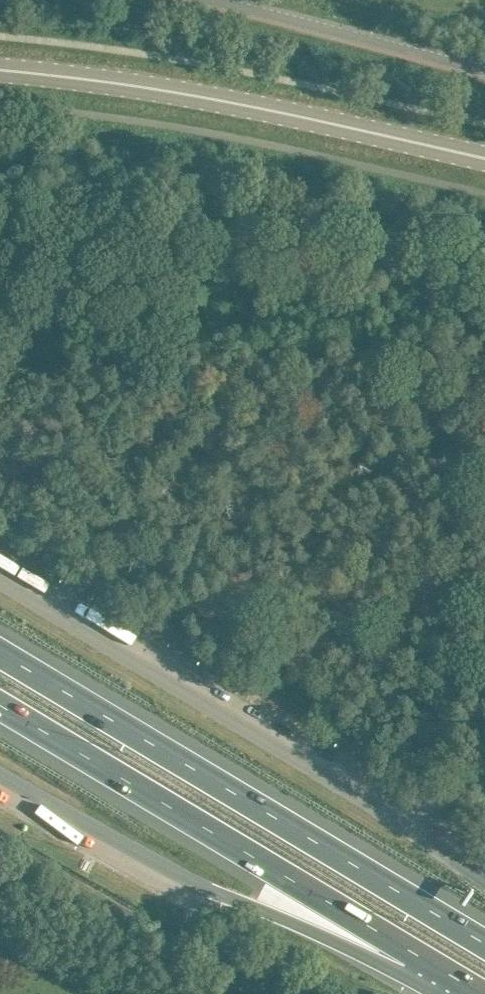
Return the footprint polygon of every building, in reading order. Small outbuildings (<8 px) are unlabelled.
[(17,558),(0,548),(0,565),(9,571),(17,558)]
